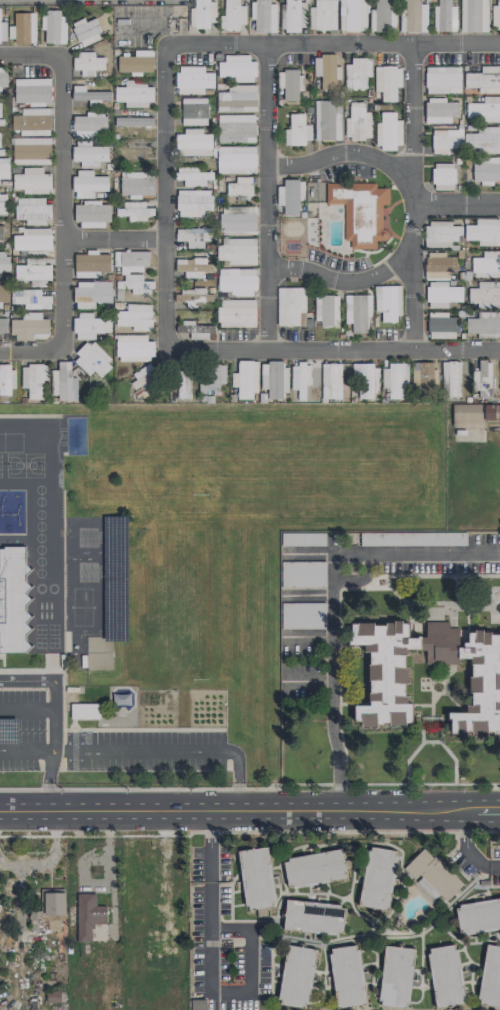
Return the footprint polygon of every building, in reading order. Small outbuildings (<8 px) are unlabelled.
[(212,0),(194,0),(194,7),(189,7),(189,28),(212,28),(212,0)] [(245,6),(239,6),(239,0),(223,0),(223,30),(239,30),(239,24),(246,24),(245,6)] [(306,0),(285,0),(285,30),(306,30),(306,0)] [(336,29),(336,0),(313,0),(313,7),(308,7),(309,30),(336,29)] [(366,31),(367,0),(339,0),(338,30),(366,31)] [(389,5),(389,0),(374,0),(374,9),(370,9),(369,31),(395,31),(396,5),(389,5)] [(450,6),(450,0),(437,0),(437,6),(433,5),(433,31),(456,31),(456,6),(450,6)] [(487,33),(488,0),(460,0),(460,32),(487,33)] [(496,5),(491,5),(491,29),(499,29),(499,0),(496,0),(496,5)] [(276,1),(251,1),(250,20),(254,20),(253,32),(276,32),(276,1)] [(427,3),(405,3),(405,13),(399,13),(400,33),(427,32),(427,3)] [(14,44),(36,43),(35,12),(14,12),(14,44)] [(66,44),(66,16),(60,16),(60,12),(41,12),(41,30),(45,30),(44,43),(66,44)] [(80,47),(102,38),(94,18),(85,21),(83,18),(71,23),(80,47)] [(117,73),(153,73),(153,51),(133,50),(133,57),(117,57),(117,73)] [(104,69),(104,57),(95,57),(95,53),(72,54),(73,70),(80,70),(81,76),(94,76),(94,69),(104,69)] [(253,55),(224,55),(224,61),(217,62),(218,77),(234,77),(234,82),(253,81),(253,55)] [(336,89),(336,79),(341,79),(340,67),(336,67),(335,55),(314,55),(314,76),(320,76),(321,90),(336,89)] [(371,58),(346,58),(346,88),(366,88),(366,77),(371,77),(371,58)] [(176,94),(204,94),(204,88),(213,88),(213,73),(204,73),(204,66),(176,66),(176,94)] [(396,101),(396,87),(401,87),(401,66),(375,67),(375,92),(381,92),(381,101),(396,101)] [(460,66),(425,67),(425,93),(460,93),(460,66)] [(464,88),(477,88),(477,92),(499,93),(499,66),(481,66),(481,73),(464,73),(464,88)] [(298,101),(298,91),(302,91),(301,69),(283,69),(284,101),(298,101)] [(14,104),(50,104),(51,78),(14,78),(14,104)] [(115,87),(114,102),(124,102),(124,106),(153,106),(153,86),(146,86),(146,80),(124,80),(124,87),(115,87)] [(257,111),(256,85),(228,85),(228,91),(217,92),(217,112),(257,111)] [(110,91),(85,92),(85,86),(72,86),(72,100),(89,100),(89,106),(100,106),(100,100),(110,99),(110,91)] [(466,120),(499,121),(499,97),(483,96),(483,103),(466,102),(466,120)] [(181,98),(182,125),(207,124),(206,97),(181,98)] [(426,123),(451,123),(451,116),(457,116),(457,102),(446,102),(446,98),(426,98),(426,123)] [(341,140),(340,100),(314,100),(315,141),(341,140)] [(371,112),(364,112),(365,102),(348,102),(348,118),(345,118),(345,139),(371,139),(371,112)] [(50,135),(50,108),(20,108),(20,115),(12,115),(12,129),(20,129),(20,135),(50,135)] [(73,137),(105,137),(106,112),(85,112),(85,116),(73,116),(73,137)] [(402,148),(402,120),(395,120),(395,112),(378,112),(378,148),(402,148)] [(217,115),(218,143),(255,142),(255,114),(217,115)] [(287,144),(311,144),(311,124),(304,125),(304,114),(286,114),(287,144)] [(115,126),(153,125),(153,116),(115,117),(115,126)] [(477,127),(477,134),(454,134),(454,130),(432,130),(432,153),(448,154),(448,148),(462,148),(462,146),(470,146),(470,153),(499,153),(499,127),(477,127)] [(176,134),(176,155),(211,155),(211,131),(183,130),(183,134),(176,134)] [(50,137),(12,138),(13,165),(50,164),(50,137)] [(107,161),(108,146),(90,146),(90,141),(73,140),(73,161),(80,161),(80,167),(99,168),(99,161),(107,161)] [(150,141),(130,141),(130,146),(115,147),(115,159),(150,158),(150,141)] [(256,146),(217,146),(216,173),(255,174),(256,146)] [(0,158),(0,178),(9,178),(8,158),(0,158)] [(499,184),(499,159),(472,159),(472,183),(499,184)] [(454,190),(454,163),(433,163),(432,190),(454,190)] [(50,194),(50,173),(42,173),(42,168),(22,168),(22,174),(13,174),(12,189),(22,189),(22,193),(50,194)] [(92,170),(73,170),(74,198),(93,198),(93,191),(108,191),(107,176),(93,176),(92,170)] [(120,195),(130,195),(130,199),(140,199),(140,195),(153,195),(154,172),(120,171),(120,195)] [(184,186),(205,186),(205,180),(213,179),(212,171),(176,172),(176,180),(183,180),(184,186)] [(252,177),(236,177),(236,183),(226,183),(227,197),(252,197),(252,177)] [(302,215),(303,180),(283,180),(283,186),(277,186),(276,204),(282,205),(282,215),(302,215)] [(325,182),(325,204),(344,204),(344,241),(350,241),(350,248),(376,249),(376,240),(388,240),(388,229),(381,229),(381,205),(388,205),(388,188),(376,188),(376,182),(325,182)] [(211,190),(177,190),(177,216),(204,216),(204,210),(211,210),(211,190)] [(44,198),(15,197),(14,219),(25,219),(25,223),(50,223),(50,204),(44,204),(44,198)] [(110,205),(101,205),(101,200),(82,201),(83,204),(76,204),(76,227),(110,226),(110,205)] [(117,216),(127,216),(128,221),(146,221),(146,216),(154,216),(153,208),(145,208),(144,201),(116,202),(117,216)] [(255,207),(219,208),(220,234),(256,234),(255,207)] [(476,225),(465,225),(464,240),(478,240),(478,245),(499,246),(499,220),(476,220),(476,225)] [(451,248),(451,241),(462,241),(462,226),(451,226),(451,222),(424,222),(424,248),(451,248)] [(203,248),(203,241),(211,241),(211,228),(176,227),(175,241),(187,241),(187,248),(203,248)] [(50,229),(22,228),(22,235),(13,235),(12,253),(49,254),(50,229)] [(256,265),(256,238),(217,238),(217,260),(227,260),(227,264),(256,265)] [(114,266),(128,266),(129,270),(149,269),(149,251),(113,251),(114,266)] [(499,277),(499,251),(483,251),(483,257),(472,257),(472,277),(499,277)] [(74,254),(74,278),(100,277),(100,272),(110,271),(109,254),(74,254)] [(424,278),(449,279),(449,271),(456,272),(456,257),(444,256),(444,257),(424,257),(424,278)] [(176,259),(176,273),(190,273),(190,298),(196,298),(197,301),(204,301),(204,288),(196,288),(196,281),(203,280),(202,271),(213,271),(213,264),(205,264),(205,258),(176,259)] [(15,265),(15,280),(51,279),(50,265),(15,265)] [(255,268),(218,268),(218,291),(230,291),(230,295),(255,295),(255,268)] [(153,281),(142,281),(142,274),(124,274),(124,288),(132,288),(132,293),(153,293),(153,281)] [(94,309),(94,302),(111,302),(111,281),(74,281),(75,309),(94,309)] [(462,286),(448,287),(448,281),(427,282),(428,308),(448,308),(447,302),(462,301),(462,286)] [(478,281),(478,288),(468,288),(468,303),(477,303),(477,307),(499,308),(499,282),(478,281)] [(1,308),(1,302),(9,302),(9,285),(0,285),(0,308),(1,308)] [(399,286),(374,286),(375,312),(381,312),(381,322),(400,322),(399,286)] [(305,288),(277,287),(277,325),(299,326),(299,313),(305,313),(305,288)] [(50,309),(51,295),(40,295),(40,290),(15,289),(14,303),(25,303),(25,309),(50,309)] [(314,295),(314,324),(337,324),(337,295),(314,295)] [(366,333),(366,317),(371,317),(371,295),(344,295),(345,323),(351,323),(351,333),(366,333)] [(255,299),(217,300),(218,328),(256,327),(255,299)] [(152,305),(126,304),(126,311),(116,310),(116,326),(132,326),(132,330),(151,331),(152,305)] [(11,319),(11,340),(48,339),(48,319),(41,319),(41,312),(22,312),(23,319),(11,319)] [(94,339),(94,333),(103,333),(103,318),(93,318),(93,312),(74,313),(75,340),(94,339)] [(448,312),(428,312),(427,338),(457,339),(457,317),(448,317),(448,312)] [(477,333),(477,338),(499,338),(499,312),(477,312),(477,318),(466,318),(465,333),(477,333)] [(211,340),(211,326),(193,325),(194,322),(181,322),(181,332),(190,333),(190,339),(211,340)] [(147,335),(116,335),(116,361),(152,362),(152,341),(146,341),(147,335)] [(100,377),(114,364),(89,341),(72,359),(89,375),(93,370),(100,377)] [(257,361),(235,360),(234,387),(237,387),(237,398),(256,399),(257,361)] [(51,384),(58,384),(58,401),(71,401),(71,361),(58,361),(58,370),(51,370),(51,384)] [(461,396),(460,361),(441,361),(442,396),(461,396)] [(491,361),(478,361),(478,372),(472,372),(472,390),(491,390),(491,361)] [(261,362),(261,389),(267,389),(267,399),(286,399),(286,362),(261,362)] [(411,389),(436,390),(436,362),(412,362),(411,389)] [(155,368),(152,369),(149,363),(132,372),(138,383),(141,382),(145,390),(162,381),(155,368)] [(341,399),(341,363),(321,363),(322,399),(341,399)] [(225,365),(203,364),(202,394),(220,394),(220,384),(225,384),(225,365)] [(291,390),(297,390),(297,398),(304,398),(305,385),(310,385),(310,364),(291,364),(291,390)] [(355,364),(355,399),(377,399),(377,364),(355,364)] [(407,364),(381,365),(382,388),(388,388),(388,399),(407,398),(407,364)] [(42,399),(42,380),(48,380),(48,365),(21,365),(21,388),(28,388),(28,399),(42,399)] [(13,395),(13,366),(0,366),(0,395),(13,395)] [(190,398),(190,367),(177,367),(177,399),(190,398)] [(499,419),(499,405),(453,404),(452,428),(485,428),(485,419),(499,419)] [(360,545),(466,546),(466,532),(360,531),(360,545)] [(324,546),(324,532),(280,532),(280,546),(324,546)] [(27,652),(25,547),(0,547),(0,652),(27,652)] [(325,587),(325,561),(280,562),(281,588),(325,587)] [(485,586),(485,613),(499,614),(499,586),(485,586)] [(325,629),(325,602),(280,603),(281,629),(325,629)] [(499,735),(499,631),(483,631),(458,642),(459,624),(426,623),(425,637),(408,636),(408,623),(349,621),(348,647),(370,648),(367,705),(354,705),(353,721),(360,721),(360,724),(406,726),(409,649),(426,649),(425,662),(469,664),(467,713),(449,712),(448,733),(499,735)] [(100,719),(100,703),(70,703),(70,718),(100,719)] [(388,910),(397,851),(368,846),(359,906),(388,910)] [(446,901),(462,884),(424,846),(403,868),(435,899),(439,895),(446,901)] [(268,847),(238,851),(245,909),(275,906),(268,847)] [(347,879),(342,849),(284,859),(289,888),(347,879)] [(65,892),(37,893),(38,920),(47,920),(48,930),(59,930),(59,920),(65,920),(65,892)] [(95,894),(77,893),(76,942),(92,942),(92,924),(106,924),(106,906),(95,905),(95,894)] [(454,905),(459,935),(499,929),(499,898),(454,905)] [(283,931),(343,934),(345,904),(285,901),(283,931)] [(316,949),(287,944),(278,1005),(307,1009),(316,949)] [(464,1004),(457,944),(428,948),(435,1008),(464,1004)] [(485,945),(478,1005),(499,1007),(499,946),(485,945)] [(366,1004),(358,946),(329,950),(336,1008),(366,1004)] [(413,948),(383,946),(379,1006),(410,1008),(413,948)]
